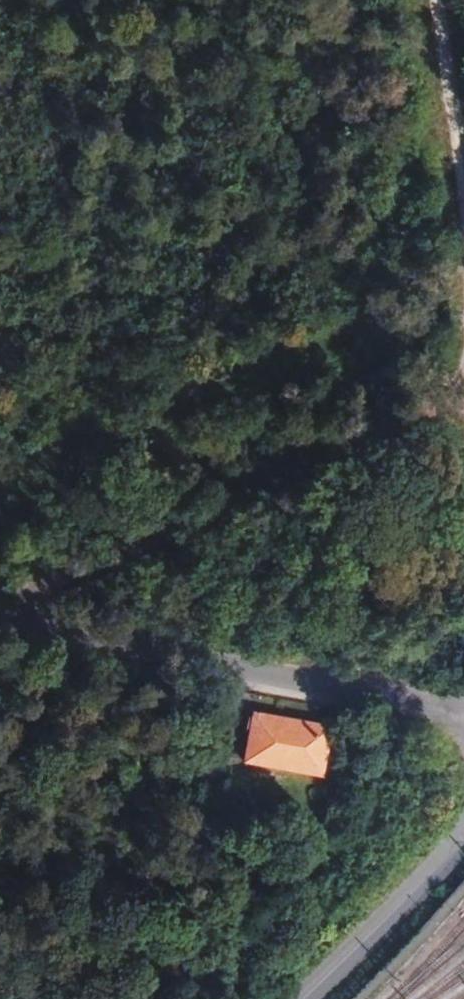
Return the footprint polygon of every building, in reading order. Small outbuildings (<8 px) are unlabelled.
[(332,728),(250,713),(239,763),(322,779),(332,728)]
